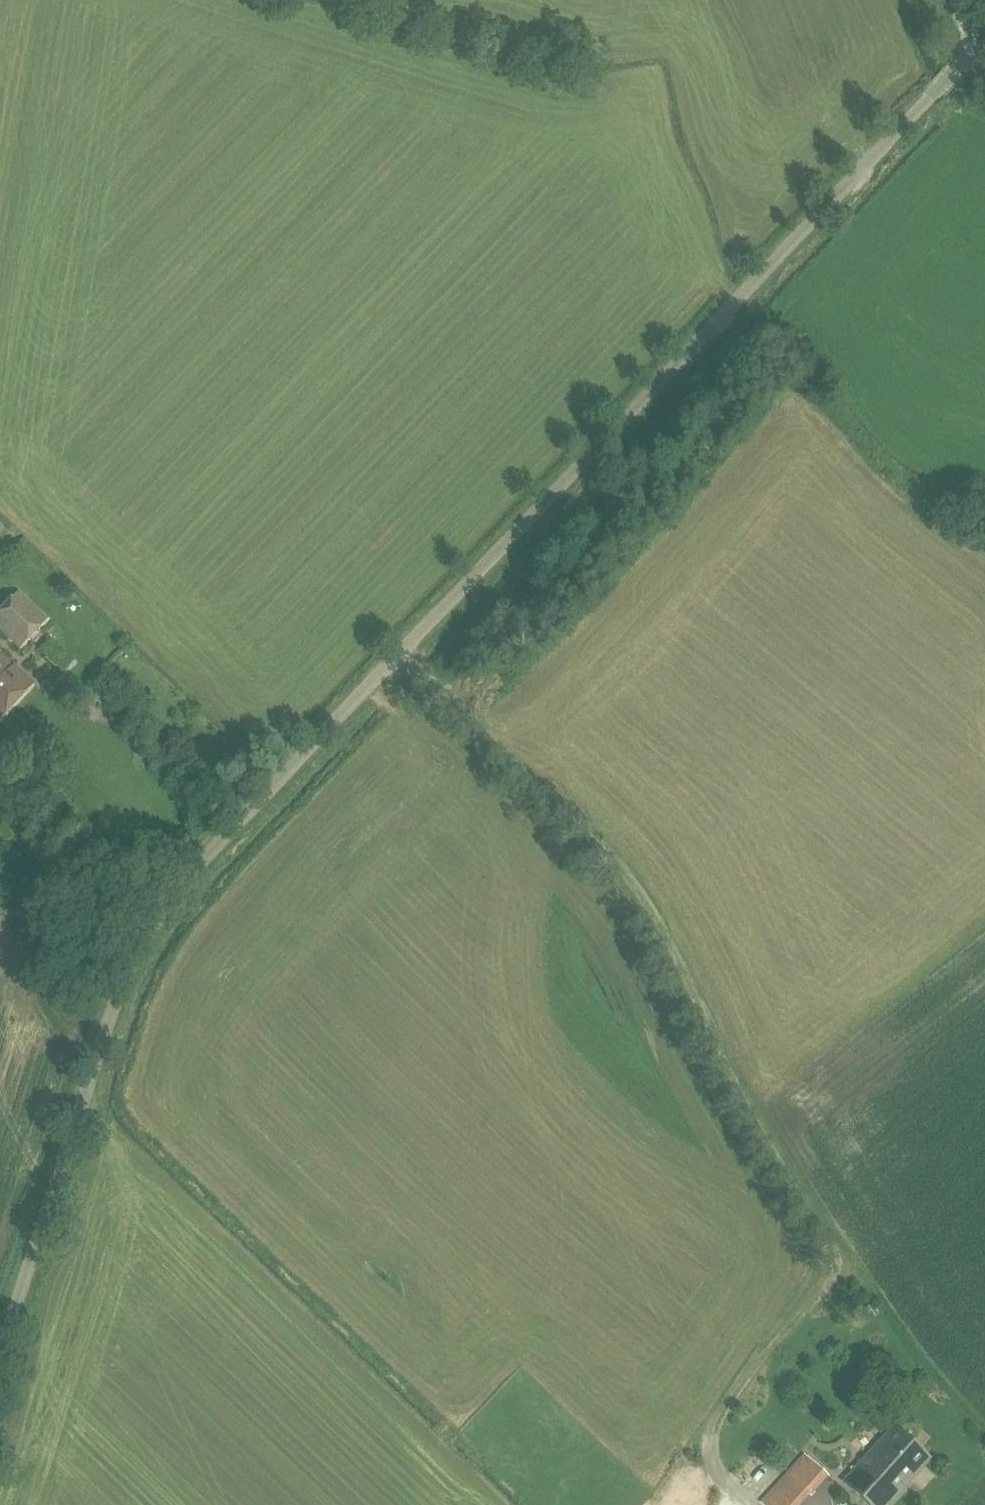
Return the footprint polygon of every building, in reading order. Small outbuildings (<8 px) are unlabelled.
[(49,618),(20,590),(0,612),(0,627),(22,648),(49,618)] [(35,683),(15,663),(14,664),(0,651),(0,720),(35,683)] [(931,1458),(894,1425),(844,1482),(870,1504),(889,1504),(931,1458)] [(760,1503),(762,1504),(796,1504),(825,1474),(809,1459),(804,1455),(760,1503)]
